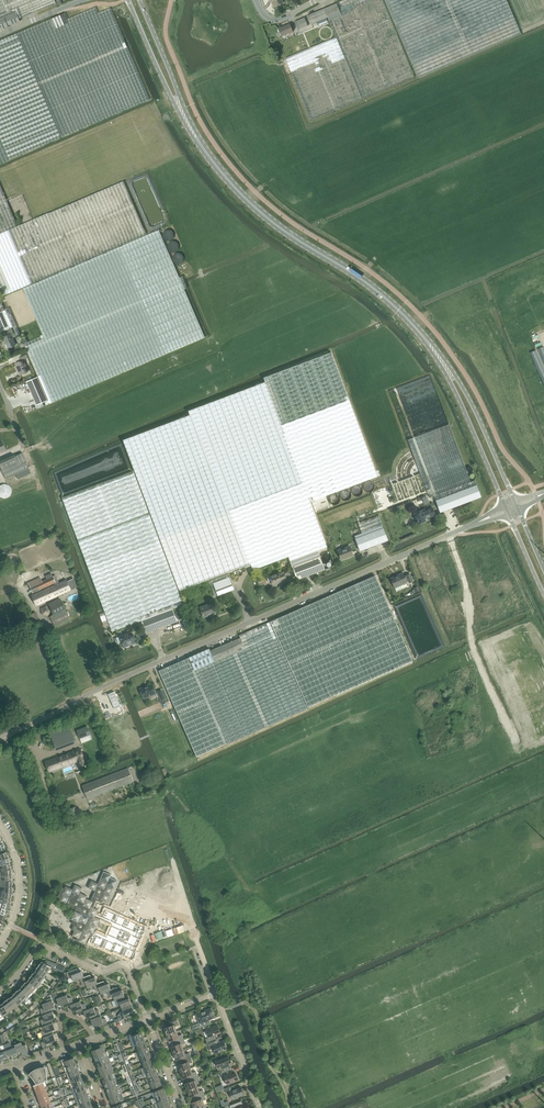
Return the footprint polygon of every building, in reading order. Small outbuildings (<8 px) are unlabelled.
[(9,27),(9,26),(19,21),(18,19),(35,12),(56,4),(54,0),(0,0),(0,30),(9,27)] [(382,0),(342,0),(336,3),(336,4),(341,16),(328,21),(335,37),(285,58),(310,120),(414,77),(382,0)] [(417,78),(520,34),(506,0),(384,0),(417,78)] [(321,10),(306,16),(310,24),(321,20),(322,21),(328,19),(328,21),(341,16),(336,4),(321,10)] [(0,40),(0,163),(149,99),(110,8),(98,13),(96,7),(67,19),(65,13),(61,14),(66,24),(53,30),(49,20),(0,40)] [(61,14),(61,15),(49,20),(53,30),(66,24),(61,14)] [(304,17),(294,22),(297,30),(307,26),(304,17)] [(289,24),(278,29),(281,37),(293,32),(289,24)] [(48,213),(0,233),(0,290),(3,296),(145,234),(123,181),(49,213),(48,212),(48,213)] [(0,186),(0,233),(17,225),(0,186)] [(119,247),(23,288),(43,336),(24,344),(37,376),(35,377),(26,381),(36,405),(48,400),(49,403),(49,404),(204,337),(158,230),(119,247)] [(3,337),(8,348),(15,345),(12,337),(20,334),(8,308),(5,309),(5,310),(3,311),(0,312),(0,329),(1,332),(3,337)] [(543,382),(543,370),(536,351),(531,353),(543,382)] [(190,415),(123,440),(179,590),(186,588),(251,564),(253,570),(288,557),(289,557),(290,560),(291,564),(297,580),(325,570),(318,550),(327,547),(309,497),(312,496),(314,500),(378,476),(331,352),(264,378),(266,382),(194,409),(188,411),(190,415)] [(28,372),(23,359),(28,357),(27,354),(19,358),(21,361),(15,364),(20,375),(28,372)] [(449,424),(408,440),(430,498),(434,496),(434,497),(435,500),(435,501),(440,513),(481,497),(477,485),(475,480),(471,482),(449,424)] [(32,473),(23,453),(15,456),(14,455),(0,461),(0,465),(3,472),(6,479),(16,474),(18,479),(32,473)] [(183,605),(133,471),(62,498),(112,631),(183,605)] [(433,508),(422,512),(422,510),(414,513),(418,524),(426,521),(425,519),(435,515),(433,508)] [(362,533),(355,536),(361,551),(388,541),(382,526),(378,516),(358,523),(362,533)] [(341,559),(348,557),(348,558),(353,556),(350,546),(338,551),(341,559)] [(273,585),(288,580),(286,577),(291,575),(287,567),(283,569),(284,571),(270,576),(273,585)] [(73,589),(75,589),(75,588),(77,587),(74,579),(69,581),(70,582),(68,583),(67,580),(59,583),(56,575),(53,576),(52,573),(46,576),(47,579),(42,581),(40,577),(28,583),(33,593),(54,583),(55,585),(32,595),(37,605),(72,589),(73,589)] [(406,580),(407,579),(409,583),(413,582),(410,573),(406,575),(406,576),(404,577),(403,573),(398,575),(398,576),(391,579),(395,588),(407,583),(406,580)] [(229,574),(209,581),(215,597),(235,590),(229,574)] [(375,575),(355,585),(239,636),(240,638),(245,648),(215,661),(210,651),(209,649),(159,671),(197,757),(226,744),(226,745),(308,709),(291,670),(292,670),(308,707),(413,661),(375,575)] [(70,620),(60,598),(49,603),(54,615),(50,616),(55,627),(70,620)] [(203,617),(211,614),(211,615),(216,613),(213,603),(200,608),(203,617)] [(173,609),(141,620),(146,633),(177,622),(173,609)] [(36,624),(40,622),(36,612),(28,615),(32,623),(35,622),(36,624)] [(124,646),(131,643),(132,644),(137,643),(132,632),(120,636),(124,646)] [(215,661),(245,648),(240,638),(210,651),(215,661)] [(144,699),(153,695),(154,697),(157,696),(152,684),(147,686),(148,687),(140,690),(144,699)] [(166,701),(162,690),(158,692),(161,701),(160,701),(161,703),(166,701)] [(76,743),(69,724),(49,732),(57,750),(76,743)] [(81,743),(92,739),(87,727),(77,731),(81,743)] [(73,752),(45,761),(49,771),(62,767),(72,763),(76,762),(79,761),(80,764),(81,766),(86,764),(80,747),(72,750),(73,752)] [(127,768),(82,786),(87,799),(133,782),(127,768)] [(80,817),(76,806),(70,809),(74,819),(80,817)] [(7,852),(0,854),(0,860),(9,857),(8,855),(7,852)] [(10,860),(9,857),(0,860),(0,866),(10,863),(9,861),(10,860)] [(73,889),(66,886),(65,888),(64,888),(62,887),(58,897),(60,898),(59,900),(73,907),(72,909),(75,910),(71,919),(76,921),(72,929),(74,931),(72,935),(77,938),(76,939),(76,940),(77,941),(86,944),(111,956),(112,953),(128,960),(132,953),(133,953),(134,952),(136,946),(138,943),(143,931),(143,930),(143,929),(135,926),(135,925),(135,924),(135,923),(116,914),(116,916),(115,916),(114,916),(99,909),(95,908),(94,907),(97,900),(102,902),(103,900),(108,902),(114,888),(118,880),(117,880),(111,877),(112,875),(104,871),(101,878),(99,883),(98,883),(91,880),(88,887),(95,891),(91,900),(88,899),(87,898),(86,898),(87,896),(80,892),(82,888),(75,884),(73,889)] [(10,907),(11,904),(0,902),(0,907),(9,910),(9,907),(10,907)] [(7,916),(8,913),(9,910),(0,907),(0,913),(7,916)] [(42,961),(40,964),(40,963),(38,966),(48,972),(51,967),(54,969),(54,970),(62,975),(66,968),(49,960),(46,964),(42,961)] [(36,968),(37,969),(35,971),(44,977),(48,972),(38,966),(36,968)] [(80,979),(84,977),(90,975),(84,977),(82,971),(78,972),(77,968),(67,972),(69,979),(73,978),(74,981),(80,979)] [(34,973),(33,973),(31,975),(40,982),(44,977),(35,971),(34,973)] [(29,977),(30,978),(28,980),(36,987),(40,982),(31,975),(29,977)] [(84,977),(80,979),(83,985),(86,984),(87,987),(94,985),(98,983),(104,981),(97,983),(95,977),(92,978),(90,975),(84,977)] [(26,982),(24,984),(32,992),(36,987),(28,980),(26,982)] [(100,990),(101,993),(107,991),(108,991),(107,991),(111,989),(117,987),(111,989),(109,983),(105,984),(104,981),(98,983),(94,985),(96,991),(100,990)] [(22,986),(20,988),(28,996),(32,992),(24,984),(22,986)] [(107,991),(110,997),(113,997),(114,999),(125,996),(122,989),(119,991),(117,987),(111,989),(107,991),(108,991),(107,991)] [(18,990),(16,992),(23,1001),(28,996),(20,988),(18,990)] [(13,994),(14,994),(12,996),(19,1005),(23,1001),(16,992),(13,994)] [(74,1004),(74,1003),(71,997),(68,998),(67,995),(56,999),(59,1005),(62,1004),(64,1008),(70,1005),(74,1004)] [(9,998),(7,999),(14,1009),(19,1005),(12,996),(9,998)] [(117,1006),(120,1005),(122,1008),(132,1004),(129,998),(126,999),(125,996),(114,999),(117,1006)] [(43,1007),(40,1009),(43,1015),(53,1012),(52,1008),(55,1007),(51,997),(46,999),(47,1002),(42,1004),(43,1007)] [(9,1012),(14,1009),(7,999),(4,1001),(5,1002),(2,1003),(9,1012)] [(74,1004),(70,1005),(73,1011),(76,1010),(77,1014),(84,1011),(87,1010),(94,1007),(87,1010),(85,1003),(81,1004),(80,1001),(74,1003),(74,1004)] [(9,1012),(2,1003),(0,1005),(0,1010),(3,1016),(9,1012)] [(132,1016),(131,1012),(134,1011),(132,1004),(122,1008),(123,1011),(119,1013),(120,1014),(118,1015),(119,1019),(122,1018),(122,1019),(132,1016)] [(86,1017),(89,1016),(91,1020),(101,1016),(98,1009),(95,1010),(94,1007),(87,1010),(84,1011),(86,1017)] [(207,1009),(207,1010),(196,1014),(200,1022),(198,1023),(198,1024),(199,1027),(199,1028),(211,1023),(210,1019),(215,1017),(211,1008),(210,1009),(209,1009),(207,1009)] [(52,1019),(55,1018),(53,1012),(43,1015),(44,1018),(41,1020),(43,1027),(53,1023),(52,1019)] [(108,1025),(106,1018),(102,1019),(101,1016),(91,1020),(93,1026),(97,1025),(98,1028),(108,1025)] [(166,1024),(167,1027),(164,1028),(166,1035),(177,1031),(175,1026),(179,1025),(177,1020),(166,1024)] [(52,1030),(55,1029),(53,1023),(43,1027),(44,1029),(41,1031),(43,1038),(53,1034),(52,1030)] [(208,1037),(205,1038),(207,1042),(214,1040),(216,1039),(214,1035),(221,1033),(217,1024),(209,1028),(207,1029),(205,1029),(208,1037)] [(182,1034),(178,1035),(177,1031),(166,1035),(169,1041),(172,1040),(173,1043),(184,1039),(182,1034)] [(132,1033),(129,1034),(132,1042),(144,1037),(142,1032),(133,1035),(132,1033)] [(54,1045),(52,1041),(56,1040),(53,1034),(43,1038),(44,1040),(41,1042),(44,1049),(54,1045)] [(137,1046),(146,1042),(144,1037),(132,1042),(134,1047),(137,1046)] [(182,1045),(186,1043),(184,1039),(173,1043),(174,1046),(171,1047),(173,1053),(184,1049),(182,1045)] [(224,1041),(215,1044),(214,1040),(207,1042),(205,1043),(206,1047),(208,1046),(209,1050),(213,1048),(215,1053),(227,1049),(224,1041)] [(13,1055),(13,1057),(19,1055),(15,1044),(12,1046),(10,1042),(3,1045),(5,1048),(8,1056),(13,1055)] [(21,1042),(15,1044),(19,1055),(22,1053),(23,1057),(30,1054),(26,1044),(23,1045),(21,1042)] [(139,1051),(148,1048),(146,1042),(137,1046),(139,1051)] [(97,1049),(92,1050),(94,1056),(106,1052),(103,1044),(96,1047),(97,1049)] [(3,1060),(9,1058),(8,1056),(5,1048),(2,1049),(0,1046),(0,1059),(3,1058),(3,1060)] [(141,1056),(150,1053),(148,1048),(139,1051),(136,1052),(138,1058),(141,1056)] [(189,1052),(185,1054),(184,1049),(173,1053),(176,1060),(179,1058),(180,1061),(191,1057),(189,1052)] [(96,1061),(108,1057),(106,1052),(94,1056),(96,1061)] [(143,1062),(152,1058),(150,1053),(141,1056),(143,1062)] [(220,1069),(221,1069),(222,1072),(231,1068),(232,1068),(231,1065),(233,1064),(231,1059),(229,1060),(228,1056),(216,1061),(218,1067),(217,1067),(218,1070),(220,1069)] [(61,1060),(64,1067),(76,1063),(74,1057),(65,1061),(64,1059),(61,1060)] [(98,1067),(110,1062),(108,1057),(96,1061),(98,1067)] [(181,1064),(178,1065),(180,1072),(191,1068),(189,1063),(193,1062),(191,1057),(180,1061),(181,1064)] [(152,1058),(143,1062),(145,1067),(154,1063),(152,1058)] [(110,1062),(98,1067),(100,1072),(112,1067),(110,1062)] [(66,1073),(78,1068),(76,1063),(64,1067),(66,1073)] [(147,1072),(156,1069),(154,1063),(145,1067),(141,1068),(143,1073),(147,1072)] [(37,1084),(43,1082),(47,1080),(48,1080),(43,1067),(41,1067),(40,1067),(38,1068),(37,1068),(36,1069),(35,1069),(33,1070),(32,1071),(37,1084)] [(102,1077),(114,1072),(112,1067),(100,1072),(102,1077)] [(78,1068),(66,1073),(68,1078),(80,1073),(78,1068)] [(196,1071),(192,1072),(191,1068),(180,1072),(183,1078),(186,1077),(187,1080),(198,1076),(196,1071)] [(236,1073),(234,1074),(231,1068),(222,1072),(221,1072),(222,1076),(224,1075),(225,1079),(224,1082),(227,1083),(227,1084),(238,1080),(238,1079),(239,1079),(238,1076),(237,1076),(236,1073)] [(145,1079),(158,1074),(156,1069),(147,1072),(148,1077),(145,1078),(145,1079)] [(104,1082),(116,1078),(114,1072),(102,1077),(104,1082)] [(73,1082),(82,1079),(80,1073),(68,1078),(70,1083),(73,1082)] [(151,1083),(160,1079),(158,1074),(145,1079),(147,1084),(150,1082),(151,1083)] [(196,1082),(200,1080),(198,1076),(187,1080),(188,1083),(185,1084),(187,1090),(198,1086),(196,1082)] [(106,1088),(118,1083),(116,1078),(104,1082),(106,1088)] [(72,1088),(84,1084),(82,1079),(73,1082),(75,1087),(72,1088)] [(153,1088),(162,1085),(160,1079),(151,1083),(153,1088)] [(36,1090),(45,1087),(43,1082),(37,1084),(33,1085),(36,1090)] [(108,1093),(120,1088),(118,1083),(106,1088),(108,1093)] [(74,1094),(86,1089),(84,1084),(72,1088),(74,1094)] [(203,1089),(199,1091),(198,1086),(187,1090),(190,1097),(193,1095),(194,1098),(205,1094),(203,1089)] [(241,1086),(234,1089),(232,1086),(224,1089),(226,1092),(229,1091),(232,1099),(244,1094),(243,1092),(244,1091),(243,1089),(242,1088),(241,1086)] [(38,1095),(47,1092),(45,1087),(36,1090),(38,1095)] [(120,1088),(108,1093),(110,1098),(122,1093),(120,1088)] [(163,1088),(154,1091),(156,1097),(165,1093),(163,1088)] [(76,1099),(88,1094),(86,1089),(74,1094),(76,1099)] [(40,1101),(49,1097),(47,1092),(38,1095),(40,1101)] [(112,1104),(124,1099),(122,1093),(110,1098),(112,1104)] [(153,1098),(155,1103),(167,1099),(165,1093),(156,1097),(153,1098)] [(78,1104),(90,1100),(88,1094),(76,1099),(78,1104)] [(207,1099),(205,1094),(194,1098),(195,1101),(192,1102),(194,1107),(196,1107),(205,1105),(203,1100),(207,1099)] [(42,1106),(51,1102),(49,1097),(40,1101),(42,1106)] [(160,1107),(169,1104),(167,1099),(155,1103),(156,1107),(158,1107),(160,1107)] [(92,1105),(90,1100),(78,1104),(79,1107),(83,1107),(92,1105)]
